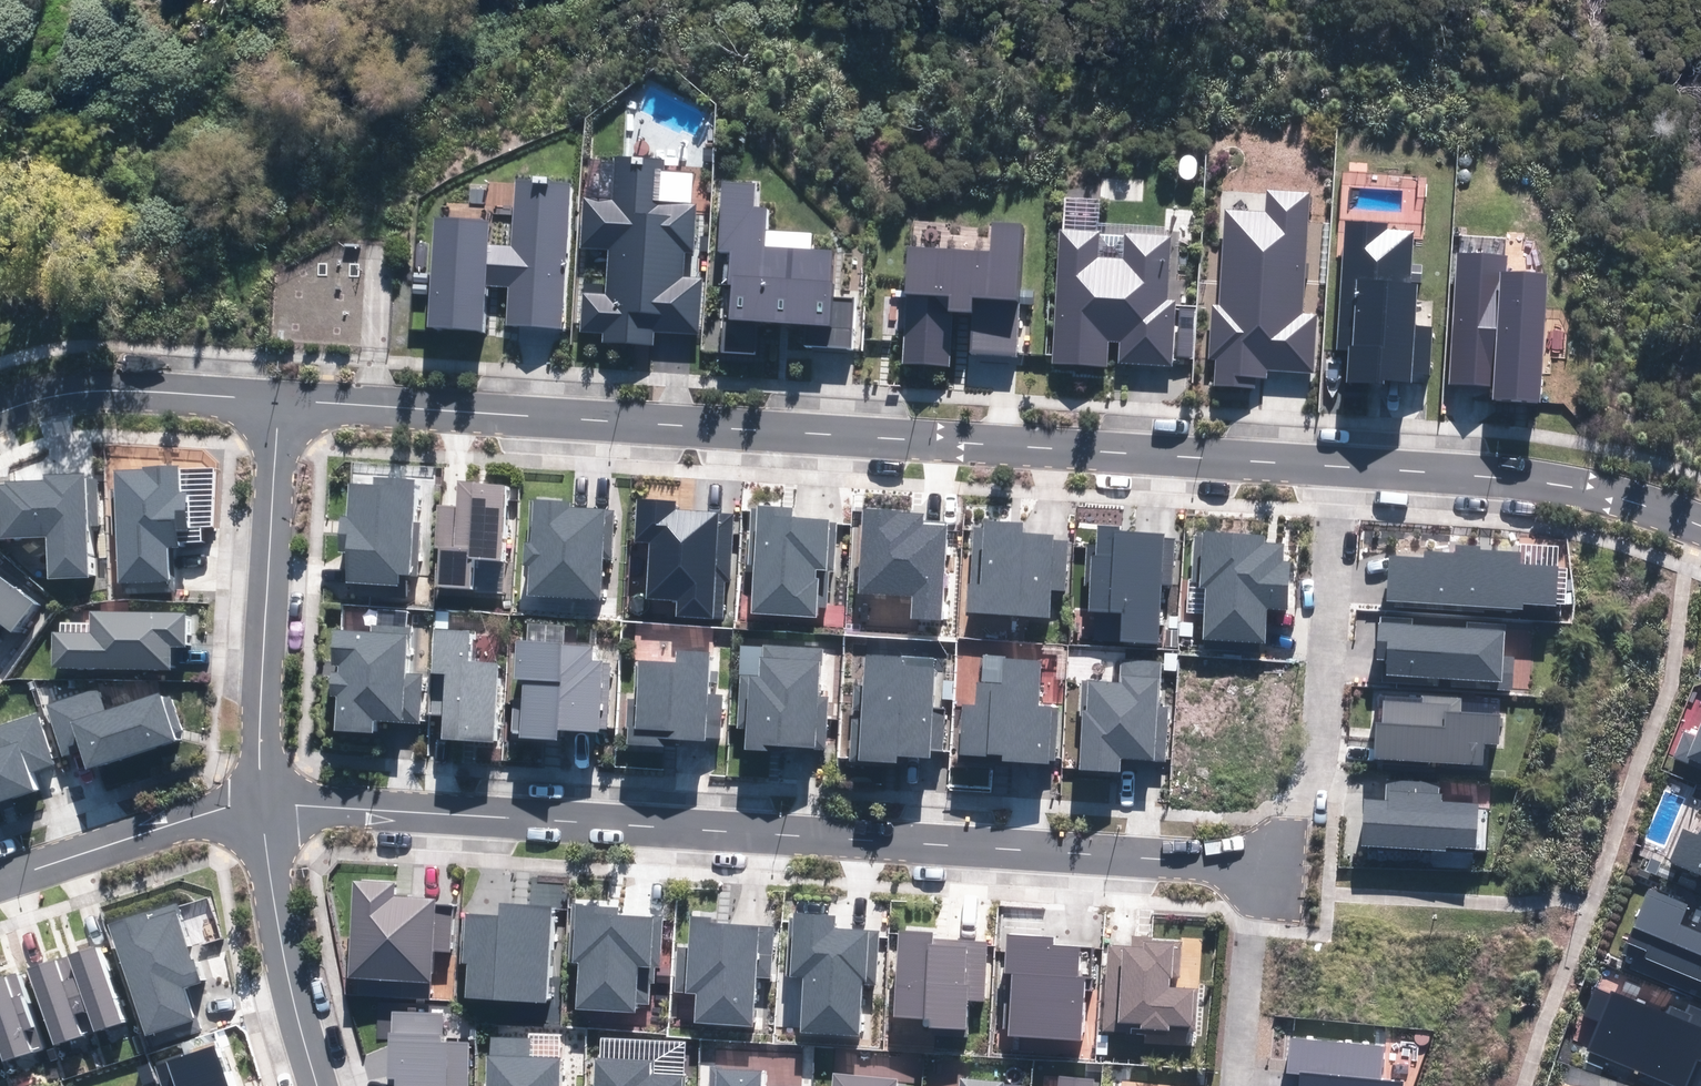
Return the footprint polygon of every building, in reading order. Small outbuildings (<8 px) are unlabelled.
[(664,163),(623,160),(621,198),(579,195),(576,250),(607,252),(605,286),(582,285),(579,330),(605,331),(605,340),(658,343),(659,332),(706,335),(709,276),(685,274),(687,245),(698,246),(700,203),(662,201),(664,163)] [(511,323),(565,326),(573,181),(519,178),(515,242),(493,241),(494,222),(442,219),(435,325),(490,328),(493,285),(513,286),(511,323)] [(762,181),(726,180),(723,246),(731,246),(726,348),(763,349),(764,323),(808,325),(808,343),(857,346),(859,294),(836,293),(838,245),(772,242),(774,205),(761,204),(762,181)] [(1266,212),(1226,210),(1221,307),(1212,306),(1209,361),(1219,362),(1218,384),(1264,387),(1265,369),(1312,371),(1315,315),(1300,315),(1306,194),(1267,191),(1266,212)] [(1412,224),(1344,221),(1337,349),(1350,350),(1348,380),(1427,385),(1430,328),(1413,328),(1415,285),(1409,285),(1412,224)] [(991,251),(908,247),(901,361),(948,363),(951,310),(973,311),(971,353),(1015,356),(1022,225),(992,223),(991,251)] [(1099,233),(1061,231),(1053,363),(1107,366),(1109,340),(1120,341),(1119,363),(1172,366),(1175,302),(1165,301),(1169,237),(1125,235),(1124,260),(1098,259),(1099,233)] [(1506,258),(1459,256),(1452,383),(1495,385),(1494,400),(1539,402),(1546,275),(1505,272),(1506,258)] [(177,468),(113,470),(117,592),(168,590),(167,548),(179,547),(179,529),(184,528),(183,492),(177,492),(177,468)] [(83,473),(45,474),(45,481),(6,482),(7,486),(0,486),(0,537),(47,536),(48,578),(86,577),(83,473)] [(411,523),(413,480),(374,478),(373,487),(350,486),(348,520),(340,519),(339,551),(346,552),(344,595),(407,598),(408,573),(416,574),(419,524),(411,523)] [(440,506),(435,593),(498,597),(500,561),(504,485),(458,483),(456,507),(440,506)] [(728,504),(637,499),(635,540),(650,541),(647,598),(676,599),(675,617),(722,619),(728,504)] [(568,502),(532,500),(530,544),(526,544),(525,563),(529,563),(527,595),(600,599),(602,561),(610,561),(613,512),(568,510),(568,502)] [(791,509),(752,507),(749,564),(754,564),(752,614),(826,618),(828,571),(831,571),(834,522),(791,519),(791,509)] [(922,513),(865,510),(861,592),(912,595),(911,618),(940,619),(945,528),(922,526),(922,513)] [(1023,524),(975,521),(970,613),(1048,617),(1050,590),(1063,590),(1066,542),(1052,541),(1052,536),(1022,534),(1023,524)] [(1116,526),(1097,525),(1096,546),(1089,546),(1086,610),(1122,612),(1121,641),(1157,643),(1160,584),(1171,584),(1173,540),(1163,539),(1163,535),(1116,532),(1116,526)] [(1263,535),(1196,531),(1193,586),(1207,587),(1204,639),(1265,642),(1266,608),(1286,610),(1289,563),(1283,563),(1284,544),(1263,543),(1263,535)] [(1389,558),(1386,601),(1522,608),(1522,603),(1556,604),(1558,569),(1519,567),(1520,553),(1426,548),(1426,560),(1389,558)] [(12,631),(32,604),(0,581),(0,622),(12,631)] [(52,634),(52,668),(168,668),(168,647),(184,647),(184,613),(90,613),(90,635),(52,634)] [(1412,619),(1378,618),(1376,657),(1388,658),(1387,683),(1510,690),(1512,658),(1503,658),(1504,626),(1468,624),(1468,627),(1412,624),(1412,619)] [(371,632),(332,630),(328,695),(339,695),(337,730),(371,732),(372,719),(418,722),(420,675),(403,674),(406,629),(371,627),(371,632)] [(468,631),(436,630),(433,672),(446,673),(442,739),(492,742),(496,665),(466,663),(468,631)] [(591,647),(517,643),(515,678),(524,678),(522,710),(513,710),(512,730),(520,731),(519,737),(556,739),(557,729),(606,731),(610,663),(591,662),(591,647)] [(819,650),(741,645),(736,727),(748,728),(747,750),(782,751),(783,748),(824,750),(826,698),(816,697),(819,650)] [(629,700),(627,742),(672,745),(672,742),(718,744),(721,696),(705,695),(707,652),(678,651),(677,663),(639,661),(637,701),(629,700)] [(933,658),(866,654),(865,687),(855,686),(851,761),(895,763),(895,756),(929,758),(929,749),(941,750),(943,710),(930,709),(933,658)] [(963,705),(960,756),(1001,758),(1001,761),(1047,764),(1047,761),(1054,761),(1057,707),(1038,706),(1040,662),(979,658),(977,705),(963,705)] [(1084,683),(1079,770),(1119,772),(1120,757),(1165,760),(1168,707),(1157,707),(1160,662),(1122,660),(1121,685),(1084,683)] [(80,751),(86,769),(183,736),(168,691),(104,712),(97,690),(46,708),(63,757),(80,751)] [(1422,703),(1384,701),(1383,723),(1378,723),(1376,759),(1482,765),(1484,743),(1498,744),(1500,716),(1461,714),(1462,698),(1422,696),(1422,703)] [(35,713),(0,725),(0,801),(32,790),(25,772),(52,762),(35,713)] [(1673,757),(1700,768),(1700,726),(1696,737),(1683,732),(1673,757)] [(1386,801),(1364,800),(1361,846),(1444,851),(1444,846),(1485,848),(1488,807),(1440,804),(1441,787),(1422,782),(1401,781),(1387,784),(1386,801)] [(1671,862),(1700,874),(1700,833),(1700,836),(1684,830),(1671,862)] [(393,884),(352,882),(347,978),(429,983),(431,950),(449,951),(452,901),(392,898),(393,884)] [(1650,890),(1629,943),(1648,951),(1644,959),(1700,981),(1700,935),(1678,926),(1686,904),(1650,890)] [(173,904),(108,925),(148,1048),(199,1031),(185,987),(199,982),(173,904)] [(499,916),(465,914),(463,963),(469,963),(467,998),(544,1002),(550,907),(499,904),(499,916)] [(617,907),(572,904),(568,962),(579,962),(576,1010),(635,1013),(635,1002),(647,1003),(649,966),(658,966),(661,919),(616,917),(617,907)] [(834,915),(790,913),(787,976),(804,977),(801,1032),(857,1035),(860,983),(874,984),(877,932),(833,930),(834,915)] [(711,919),(691,918),(690,949),(677,949),(675,991),(696,992),(695,1023),(753,1026),(756,976),(770,977),(773,929),(711,925),(711,919)] [(931,933),(899,931),(894,1016),(925,1018),(924,1034),(967,1036),(969,1000),(983,1001),(986,942),(930,939),(931,933)] [(1052,937),(1007,935),(1005,973),(1014,973),(1013,989),(1007,989),(1004,1036),(1081,1041),(1084,979),(1077,979),(1079,949),(1051,947),(1052,937)] [(1132,947),(1109,946),(1104,1032),(1148,1034),(1147,1042),(1193,1044),(1196,990),(1167,988),(1168,976),(1177,977),(1179,943),(1151,941),(1152,938),(1132,937),(1132,947)] [(120,1023),(93,948),(69,956),(76,976),(67,979),(78,1011),(86,1008),(95,1031),(120,1023)] [(78,1011),(67,979),(60,981),(52,961),(27,969),(54,1045),(78,1036),(70,1014),(78,1011)] [(0,976),(0,1055),(2,1062),(41,1048),(14,971),(0,976)] [(1595,988),(1584,1015),(1600,1021),(1587,1052),(1674,1085),(1685,1085),(1696,1057),(1700,1059),(1700,1011),(1689,1006),(1687,1012),(1671,1006),(1667,1017),(1595,988)] [(467,1042),(439,1042),(439,1015),(390,1014),(389,1078),(395,1078),(395,1085),(466,1085),(467,1042)] [(489,1039),(489,1085),(556,1085),(557,1058),(529,1057),(530,1039),(489,1039)] [(1292,1041),(1289,1072),(1301,1073),(1300,1085),(1403,1085),(1403,1083),(1381,1081),(1384,1048),(1292,1041)] [(154,1067),(160,1085),(222,1085),(209,1048),(169,1061),(169,1062),(154,1067)] [(596,1060),(596,1085),(679,1085),(679,1076),(647,1075),(647,1061),(596,1060)] [(711,1067),(710,1085),(760,1085),(761,1071),(711,1067)] [(835,1074),(834,1085),(895,1085),(896,1079),(835,1074)] [(1093,1080),(1060,1077),(1059,1085),(1093,1085),(1093,1080)]
